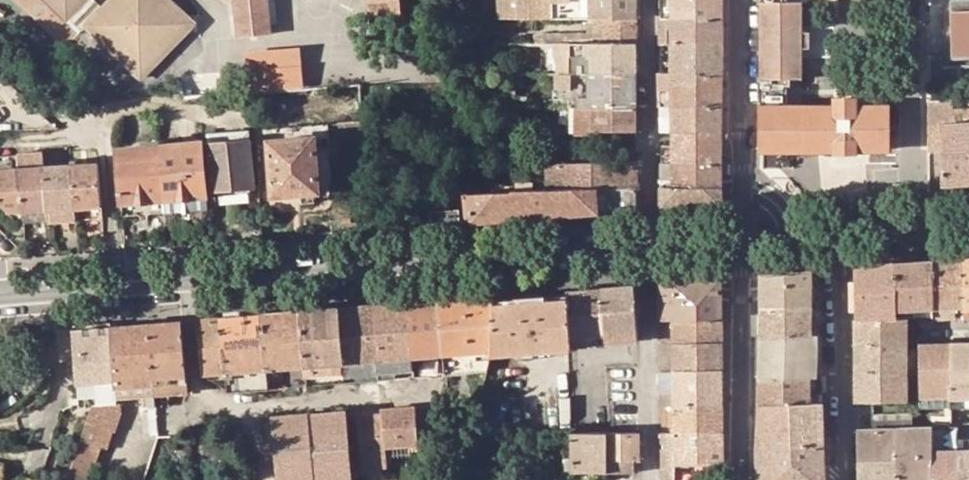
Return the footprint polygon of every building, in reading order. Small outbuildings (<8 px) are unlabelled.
[(66,18),(84,0),(48,0),(66,18)] [(185,34),(185,17),(169,0),(111,0),(86,26),(140,79),(185,34)] [(238,38),(272,34),(269,0),(235,0),(238,38)] [(403,25),(400,0),(368,0),(370,26),(403,25)] [(636,18),(636,0),(497,0),(498,19),(587,19),(594,18),(636,18)] [(660,19),(721,18),(721,3),(721,0),(660,0),(660,19)] [(951,4),(951,19),(951,23),(952,56),(968,56),(968,0),(958,0),(951,0),(951,4)] [(787,2),(761,2),(762,79),(787,79),(801,78),(801,48),(801,31),(801,2),(787,2)] [(185,17),(185,34),(194,25),(185,17)] [(594,18),(594,43),(636,43),(636,18),(594,18)] [(660,45),(721,44),(721,30),(721,18),(660,19),(660,45)] [(801,31),(801,48),(810,48),(810,31),(801,31)] [(636,63),(636,43),(594,43),(587,43),(544,43),(543,62),(598,63),(636,63)] [(660,45),(660,57),(673,57),(673,74),(721,74),(721,58),(721,44),(660,45)] [(445,66),(457,65),(456,55),(444,56),(445,66)] [(660,57),(660,74),(673,74),(673,57),(660,57)] [(543,73),(557,74),(598,73),(598,63),(543,62),(543,73)] [(446,75),(458,74),(457,65),(445,66),(446,75)] [(571,89),(570,108),(574,108),(590,108),(636,107),(636,73),(598,73),(557,74),(557,89),(571,89)] [(721,74),(673,74),(660,74),(661,90),(671,90),(671,109),(673,109),(721,107),(721,89),(721,74)] [(447,86),(459,85),(458,76),(446,77),(447,86)] [(762,79),(762,106),(787,106),(787,79),(762,79)] [(941,124),(953,123),(953,114),(952,99),(928,99),(928,151),(942,151),(941,124)] [(787,106),(762,106),(761,151),(834,151),(833,152),(859,152),(859,150),(891,150),(890,106),(858,107),(859,100),(833,100),(833,106),(787,106)] [(590,131),(636,132),(636,107),(590,108),(590,131)] [(673,133),(721,133),(721,119),(721,107),(673,109),(673,133)] [(590,131),(590,108),(574,108),(574,131),(590,131)] [(660,109),(661,132),(671,132),(673,133),(673,109),(671,109),(660,109)] [(953,123),(941,124),(942,151),(942,185),(968,183),(968,122),(953,123)] [(330,124),(255,130),(256,144),(268,143),(272,196),(320,192),(316,139),(331,138),(330,124)] [(721,133),(673,133),(671,132),(672,146),(672,163),(721,163),(721,147),(721,133)] [(255,187),(251,140),(209,143),(213,190),(255,187)] [(203,141),(159,145),(164,200),(208,196),(203,141)] [(121,204),(164,200),(159,145),(117,148),(121,204)] [(661,146),(661,163),(672,163),(672,146),(661,146)] [(0,156),(0,168),(18,167),(17,156),(0,156)] [(99,161),(72,163),(76,208),(77,222),(102,220),(99,161)] [(638,187),(637,162),(547,163),(548,190),(638,187)] [(76,208),(72,163),(43,165),(47,208),(47,210),(76,208)] [(721,163),(672,163),(661,163),(662,186),(679,188),(721,187),(721,175),(721,163)] [(43,165),(18,167),(20,210),(47,208),(43,165)] [(8,210),(20,210),(18,167),(0,168),(0,203),(8,210)] [(662,186),(662,210),(681,208),(721,204),(721,201),(721,187),(679,188),(662,186)] [(470,208),(471,223),(582,214),(638,210),(638,187),(548,190),(513,190),(513,191),(499,192),(468,193),(470,208)] [(49,224),(77,222),(76,208),(47,210),(49,224)] [(935,318),(935,320),(957,319),(957,306),(965,306),(964,258),(934,261),(935,307),(935,313),(935,318)] [(896,263),(897,308),(928,307),(935,307),(934,261),(896,263)] [(856,266),(856,311),(857,318),(897,318),(897,311),(897,308),(896,263),(856,266)] [(813,308),(811,272),(762,274),(761,308),(813,308)] [(660,320),(721,319),(721,279),(693,281),(660,284),(660,320)] [(638,330),(636,286),(620,287),(603,288),(604,332),(612,332),(629,330),(638,330)] [(568,297),(571,337),(604,334),(604,332),(603,288),(585,289),(568,290),(568,297)] [(477,366),(492,365),(492,354),(494,302),(494,297),(468,299),(438,301),(443,356),(476,354),(477,366)] [(508,352),(572,347),(572,344),(571,337),(568,297),(530,300),(494,302),(492,354),(508,352)] [(413,374),(413,379),(444,376),(444,369),(443,356),(438,301),(423,302),(407,303),(412,359),(413,374)] [(392,304),(374,305),(379,375),(380,381),(396,380),(395,375),(394,360),(412,359),(407,303),(392,304)] [(345,378),(379,375),(374,305),(359,307),(340,309),(344,365),(345,378)] [(761,336),(817,335),(817,330),(812,330),(813,308),(761,308),(761,322),(761,336)] [(320,310),(302,312),(305,368),(317,366),(344,365),(340,309),(320,310)] [(305,368),(302,312),(282,314),(263,315),(268,370),(275,370),(305,368)] [(268,370),(263,315),(240,317),(220,319),(225,374),(268,370)] [(908,331),(909,318),(897,318),(857,318),(857,345),(909,344),(908,331)] [(225,374),(220,319),(209,320),(198,321),(202,375),(225,374)] [(721,319),(660,320),(661,342),(674,342),(721,342),(721,327),(721,319)] [(188,382),(182,322),(168,323),(150,325),(156,394),(189,391),(188,382)] [(150,400),(156,400),(156,394),(150,325),(125,326),(111,327),(115,373),(132,372),(134,388),(149,387),(150,400)] [(115,399),(116,389),(115,373),(111,327),(91,329),(72,330),(78,401),(97,400),(115,399)] [(629,330),(612,332),(612,341),(630,340),(629,330)] [(605,342),(604,334),(571,337),(572,344),(605,342)] [(760,377),(816,377),(817,335),(761,336),(761,355),(760,377)] [(674,371),(674,342),(661,342),(660,371),(674,371)] [(674,371),(722,372),(721,354),(721,350),(716,350),(716,345),(721,345),(721,342),(674,342),(674,371)] [(952,400),(951,343),(919,344),(919,348),(919,371),(919,407),(952,407),(952,400)] [(951,343),(952,400),(968,400),(968,343),(951,343)] [(908,348),(909,344),(857,345),(857,371),(909,371),(908,348)] [(919,371),(919,348),(908,348),(909,371),(919,371)] [(443,356),(444,369),(471,366),(477,366),(476,354),(443,356)] [(395,375),(413,374),(412,359),(394,360),(395,375)] [(317,366),(305,368),(307,386),(319,385),(346,383),(345,378),(344,365),(317,366)] [(226,391),(269,389),(268,377),(268,370),(225,374),(226,391)] [(722,372),(674,371),(660,371),(661,406),(674,406),(721,405),(721,386),(722,372)] [(909,377),(909,371),(857,371),(857,402),(909,401),(909,377)] [(132,372),(115,373),(116,389),(134,388),(132,372)] [(759,405),(791,403),(822,403),(822,377),(816,377),(760,377),(760,388),(759,405)] [(952,400),(952,407),(952,409),(968,409),(968,400),(952,400)] [(97,405),(93,406),(80,440),(100,446),(105,448),(121,404),(117,403),(97,405)] [(791,403),(759,405),(759,426),(758,446),(792,446),(791,403)] [(824,446),(822,403),(791,403),(792,446),(824,446)] [(674,432),(722,433),(722,417),(721,405),(674,406),(674,432)] [(661,406),(662,432),(674,432),(674,406),(661,406)] [(381,410),(381,415),(384,449),(410,447),(419,447),(416,407),(381,410)] [(310,416),(315,479),(353,479),(348,413),(310,416)] [(385,455),(384,449),(381,415),(357,418),(360,458),(385,455)] [(913,415),(909,415),(875,416),(876,430),(858,430),(858,450),(853,450),(853,465),(858,465),(859,477),(853,477),(853,479),(932,479),(933,428),(913,428),(913,415)] [(278,479),(315,479),(310,416),(272,419),(278,479)] [(959,425),(952,426),(933,426),(933,428),(932,479),(960,479),(959,449),(959,440),(959,425)] [(608,432),(576,432),(571,432),(571,451),(571,472),(607,472),(608,432)] [(642,460),(641,432),(637,432),(626,432),(608,432),(607,472),(634,471),(635,465),(630,465),(630,459),(635,460),(642,460)] [(674,432),(662,432),(663,479),(676,479),(676,465),(722,465),(722,448),(722,433),(674,432)] [(559,436),(541,434),(540,452),(539,471),(539,473),(559,473),(559,436)] [(968,449),(968,439),(959,440),(959,449),(968,449)] [(74,459),(94,466),(100,446),(80,440),(74,459)] [(792,446),(758,446),(758,450),(758,470),(758,479),(793,479),(792,446)] [(824,446),(792,446),(793,479),(824,479),(824,446)] [(410,447),(384,449),(385,455),(410,453),(410,447)] [(959,449),(960,479),(968,479),(968,449),(959,449)] [(571,472),(571,451),(563,450),(563,473),(571,472)] [(361,471),(386,469),(385,455),(360,458),(361,471)] [(94,466),(74,459),(66,479),(89,479),(94,466)] [(607,472),(571,472),(571,479),(607,479),(607,472)]
